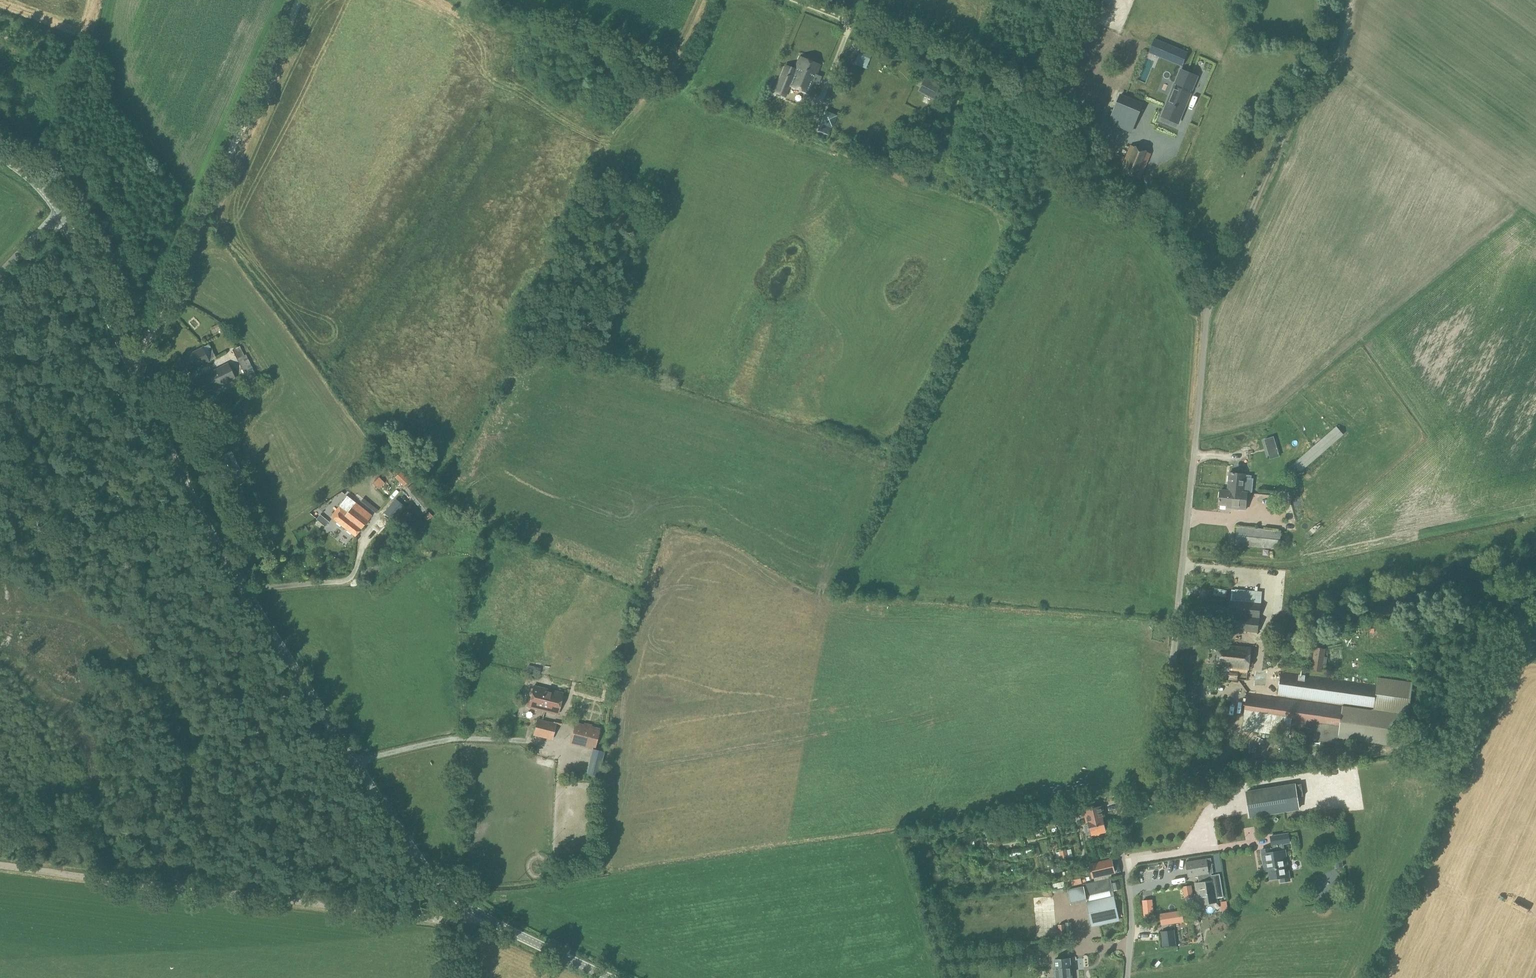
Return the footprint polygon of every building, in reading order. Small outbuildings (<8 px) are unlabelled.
[(1156,34),(1120,40),(1122,53),(1158,47),(1156,34)] [(1173,60),(1178,49),(1165,43),(1160,54),(1173,60)] [(866,69),(870,59),(860,55),(859,54),(855,64),(866,69)] [(799,58),(788,85),(809,94),(820,66),(799,58)] [(1180,120),(1198,77),(1181,70),(1163,113),(1180,120)] [(943,89),(925,79),(919,91),(936,100),(943,89)] [(1121,96),(1109,123),(1120,128),(1127,111),(1138,116),(1143,105),(1121,96)] [(1130,145),(1119,172),(1141,180),(1152,154),(1130,145)] [(209,344),(202,348),(177,361),(184,374),(209,362),(216,359),(209,344)] [(240,346),(233,350),(248,381),(257,376),(246,355),(244,356),(240,346)] [(228,363),(193,380),(201,397),(236,379),(228,363)] [(207,407),(212,416),(221,411),(217,403),(207,407)] [(1274,437),(1265,440),(1269,453),(1278,451),(1274,437)] [(229,449),(224,440),(218,444),(222,454),(229,449)] [(236,486),(243,483),(247,481),(244,472),(240,474),(239,474),(229,452),(225,454),(223,455),(236,486)] [(401,471),(395,478),(404,486),(411,480),(401,471)] [(1228,491),(1244,492),(1246,475),(1229,474),(1228,491)] [(1244,492),(1228,491),(1220,490),(1219,505),(1227,506),(1227,509),(1246,510),(1247,493),(1244,492)] [(397,499),(384,513),(393,522),(406,508),(397,499)] [(345,502),(341,507),(340,505),(330,517),(356,537),(361,530),(372,516),(356,503),(352,508),(345,502)] [(1307,539),(1322,526),(1319,522),(1304,535),(1307,539)] [(1237,526),(1235,546),(1235,551),(1239,551),(1240,546),(1280,550),(1280,547),(1285,547),(1287,532),(1282,531),(1237,526)] [(1231,601),(1230,600),(1227,630),(1258,634),(1262,592),(1231,589),(1231,601)] [(1248,670),(1250,649),(1220,646),(1218,667),(1248,670)] [(1315,647),(1311,671),(1323,672),(1324,664),(1323,664),(1324,657),(1325,657),(1326,649),(1315,647)] [(1337,647),(1328,647),(1328,663),(1338,663),(1337,647)] [(529,665),(527,672),(540,675),(541,668),(529,665)] [(1228,680),(1238,681),(1239,673),(1229,672),(1228,680)] [(1254,732),(1337,744),(1338,739),(1394,747),(1399,714),(1409,715),(1413,682),(1378,678),(1377,685),(1281,672),(1278,697),(1247,693),(1242,730),(1254,732)] [(1191,700),(1193,686),(1181,685),(1180,699),(1191,700)] [(563,694),(534,687),(529,708),(558,714),(563,694)] [(556,724),(537,719),(534,736),(552,740),(556,724)] [(587,774),(599,776),(605,752),(595,750),(600,730),(576,725),(571,745),(592,750),(587,774)] [(1299,809),(1298,798),(1304,797),(1302,784),(1246,793),(1250,817),(1299,809)] [(1149,797),(1152,804),(1163,799),(1160,792),(1149,797)] [(1087,834),(1092,833),(1092,837),(1100,835),(1099,833),(1106,832),(1102,815),(1105,815),(1103,806),(1085,810),(1085,811),(1078,812),(1079,818),(1086,816),(1087,823),(1089,822),(1090,825),(1086,825),(1087,834)] [(1405,815),(1399,824),(1405,829),(1412,820),(1405,815)] [(1262,850),(1264,863),(1268,863),(1271,879),(1281,878),(1281,882),(1290,880),(1289,872),(1285,872),(1283,862),(1287,861),(1285,851),(1284,851),(1283,844),(1290,843),(1288,834),(1271,837),(1273,846),(1274,846),(1275,852),(1271,853),(1270,849),(1262,850)] [(1064,850),(1056,852),(1058,860),(1066,858),(1064,850)] [(1207,859),(1187,862),(1189,877),(1209,874),(1207,859)] [(1112,860),(1090,865),(1093,877),(1115,872),(1112,860)] [(1098,894),(1113,891),(1110,881),(1096,883),(1097,894),(1098,894)] [(1218,902),(1214,881),(1195,884),(1199,905),(1218,902)] [(1070,888),(1072,902),(1082,900),(1082,897),(1085,896),(1083,886),(1070,888)] [(1119,920),(1114,897),(1087,903),(1092,926),(1119,920)] [(1153,900),(1142,900),(1144,918),(1154,917),(1153,900)] [(1039,917),(1053,915),(1051,908),(1038,910),(1039,917)] [(1171,946),(1169,933),(1162,934),(1164,947),(1171,946)] [(1082,969),(1081,958),(1073,958),(1073,969),(1082,969)] [(1070,959),(1055,960),(1056,977),(1071,977),(1070,959)] [(1034,977),(1043,977),(1043,969),(1034,969),(1034,977)]
